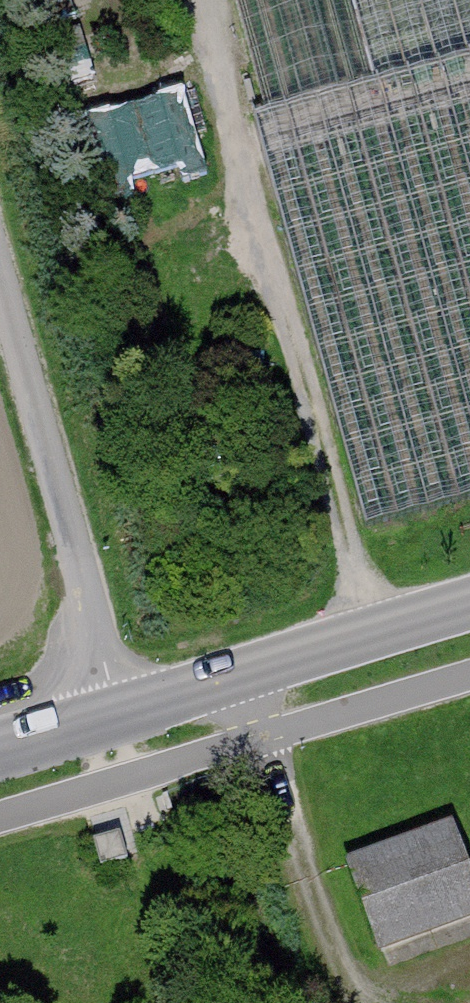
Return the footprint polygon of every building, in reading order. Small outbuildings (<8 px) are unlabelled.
[(368,515),(469,488),(469,0),(230,0),(368,515)] [(110,190),(212,164),(192,87),(90,113),(110,190)] [(388,963),(469,933),(469,857),(456,819),(349,859),(388,963)] [(120,838),(94,844),(100,871),(126,865),(120,838)]
